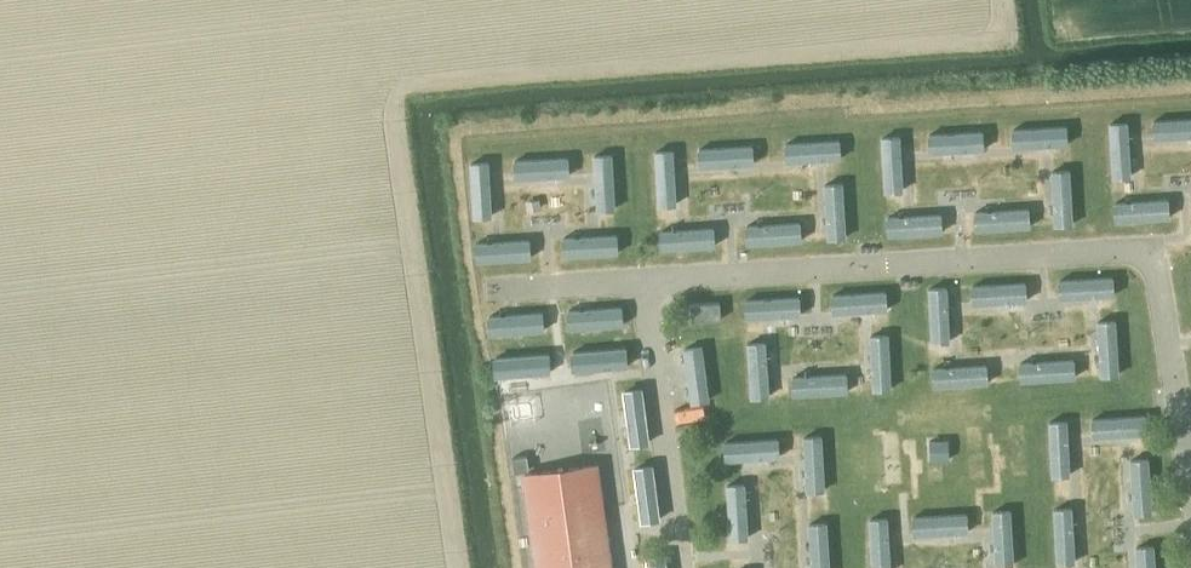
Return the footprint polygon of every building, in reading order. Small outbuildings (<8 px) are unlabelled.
[(1151,138),(1190,136),(1190,115),(1150,118),(1151,138)] [(1111,177),(1130,176),(1127,133),(1127,119),(1108,120),(1111,177)] [(1010,127),(1011,147),(1056,145),(1069,145),(1068,124),(1010,127)] [(926,131),(927,152),(984,149),(983,128),(926,131)] [(882,191),(903,190),(901,146),(900,133),(879,134),(882,191)] [(783,140),(784,161),(831,159),(840,158),(839,138),(783,140)] [(696,146),(697,166),(753,163),(752,143),(696,146)] [(655,205),(676,204),(674,160),(673,147),(652,148),(655,205)] [(596,209),(615,208),(612,151),(593,152),(594,174),(596,209)] [(511,157),(512,178),(569,175),(568,154),(511,157)] [(471,217),(491,216),(489,171),(488,159),(467,160),(471,217)] [(1053,225),(1074,224),(1070,166),(1050,168),(1052,214),(1053,225)] [(827,238),(845,237),(842,180),(824,181),(827,238)] [(1111,202),(1112,221),(1170,217),(1169,198),(1124,201),(1111,202)] [(973,211),(974,229),(1030,226),(1029,208),(973,211)] [(885,217),(886,235),(942,231),(941,213),(904,215),(885,217)] [(743,226),(745,244),(802,240),(801,222),(743,226)] [(656,231),(658,249),(715,246),(714,227),(670,230),(656,231)] [(561,237),(562,256),(619,253),(618,234),(598,235),(561,237)] [(474,242),(475,260),(530,257),(529,238),(486,241),(474,242)] [(1056,278),(1058,298),(1102,295),(1114,295),(1112,274),(1056,278)] [(969,282),(970,303),(1027,300),(1026,280),(969,282)] [(929,342),(950,341),(947,293),(947,284),(926,285),(929,342)] [(829,292),(831,313),(875,310),(888,309),(887,288),(829,292)] [(742,298),(743,319),(763,317),(799,314),(798,294),(742,298)] [(719,302),(690,304),(690,306),(691,319),(720,318),(719,302)] [(564,308),(565,328),(623,325),(621,304),(595,306),(577,307),(564,308)] [(488,312),(489,333),(543,330),(542,309),(516,311),(499,312),(488,312)] [(1101,375),(1119,374),(1116,317),(1098,318),(1100,364),(1101,375)] [(873,390),(892,389),(889,331),(870,332),(873,381),(873,390)] [(748,398),(769,396),(768,379),(765,339),(744,341),(748,398)] [(701,343),(682,346),(683,350),(690,402),(709,400),(701,343)] [(568,349),(570,369),(617,366),(627,366),(626,345),(568,349)] [(495,354),(496,375),(522,373),(551,371),(550,350),(495,354)] [(1018,363),(1019,380),(1075,377),(1074,359),(1018,363)] [(930,368),(931,386),(988,382),(986,365),(944,367),(930,368)] [(790,377),(791,395),(847,392),(846,374),(790,377)] [(641,384),(620,387),(628,444),(648,441),(641,384)] [(1091,418),(1092,436),(1136,434),(1148,433),(1146,415),(1091,418)] [(1067,417),(1048,418),(1050,476),(1070,475),(1067,428),(1067,417)] [(823,432),(803,433),(805,455),(807,490),(826,489),(823,432)] [(722,439),(723,460),(742,459),(779,456),(778,436),(722,439)] [(929,439),(929,459),(948,459),(948,438),(929,439)] [(529,470),(527,455),(512,457),(514,472),(529,470)] [(1149,455),(1130,456),(1134,513),(1153,512),(1149,455)] [(652,461),(632,464),(639,521),(660,518),(652,461)] [(595,464),(524,474),(537,567),(609,567),(595,464)] [(744,481),(724,482),(728,539),(747,538),(744,481)] [(1071,505),(1052,506),(1054,563),(1073,562),(1071,505)] [(1011,506),(993,507),(994,528),(996,564),(1014,563),(1011,506)] [(911,513),(912,534),(968,530),(967,510),(911,513)] [(868,516),(870,567),(890,567),(888,528),(887,515),(868,516)] [(809,521),(812,567),(831,567),(828,520),(809,521)] [(1136,544),(1137,567),(1156,567),(1155,543),(1136,544)] [(643,554),(645,567),(666,567),(664,551),(643,554)]
